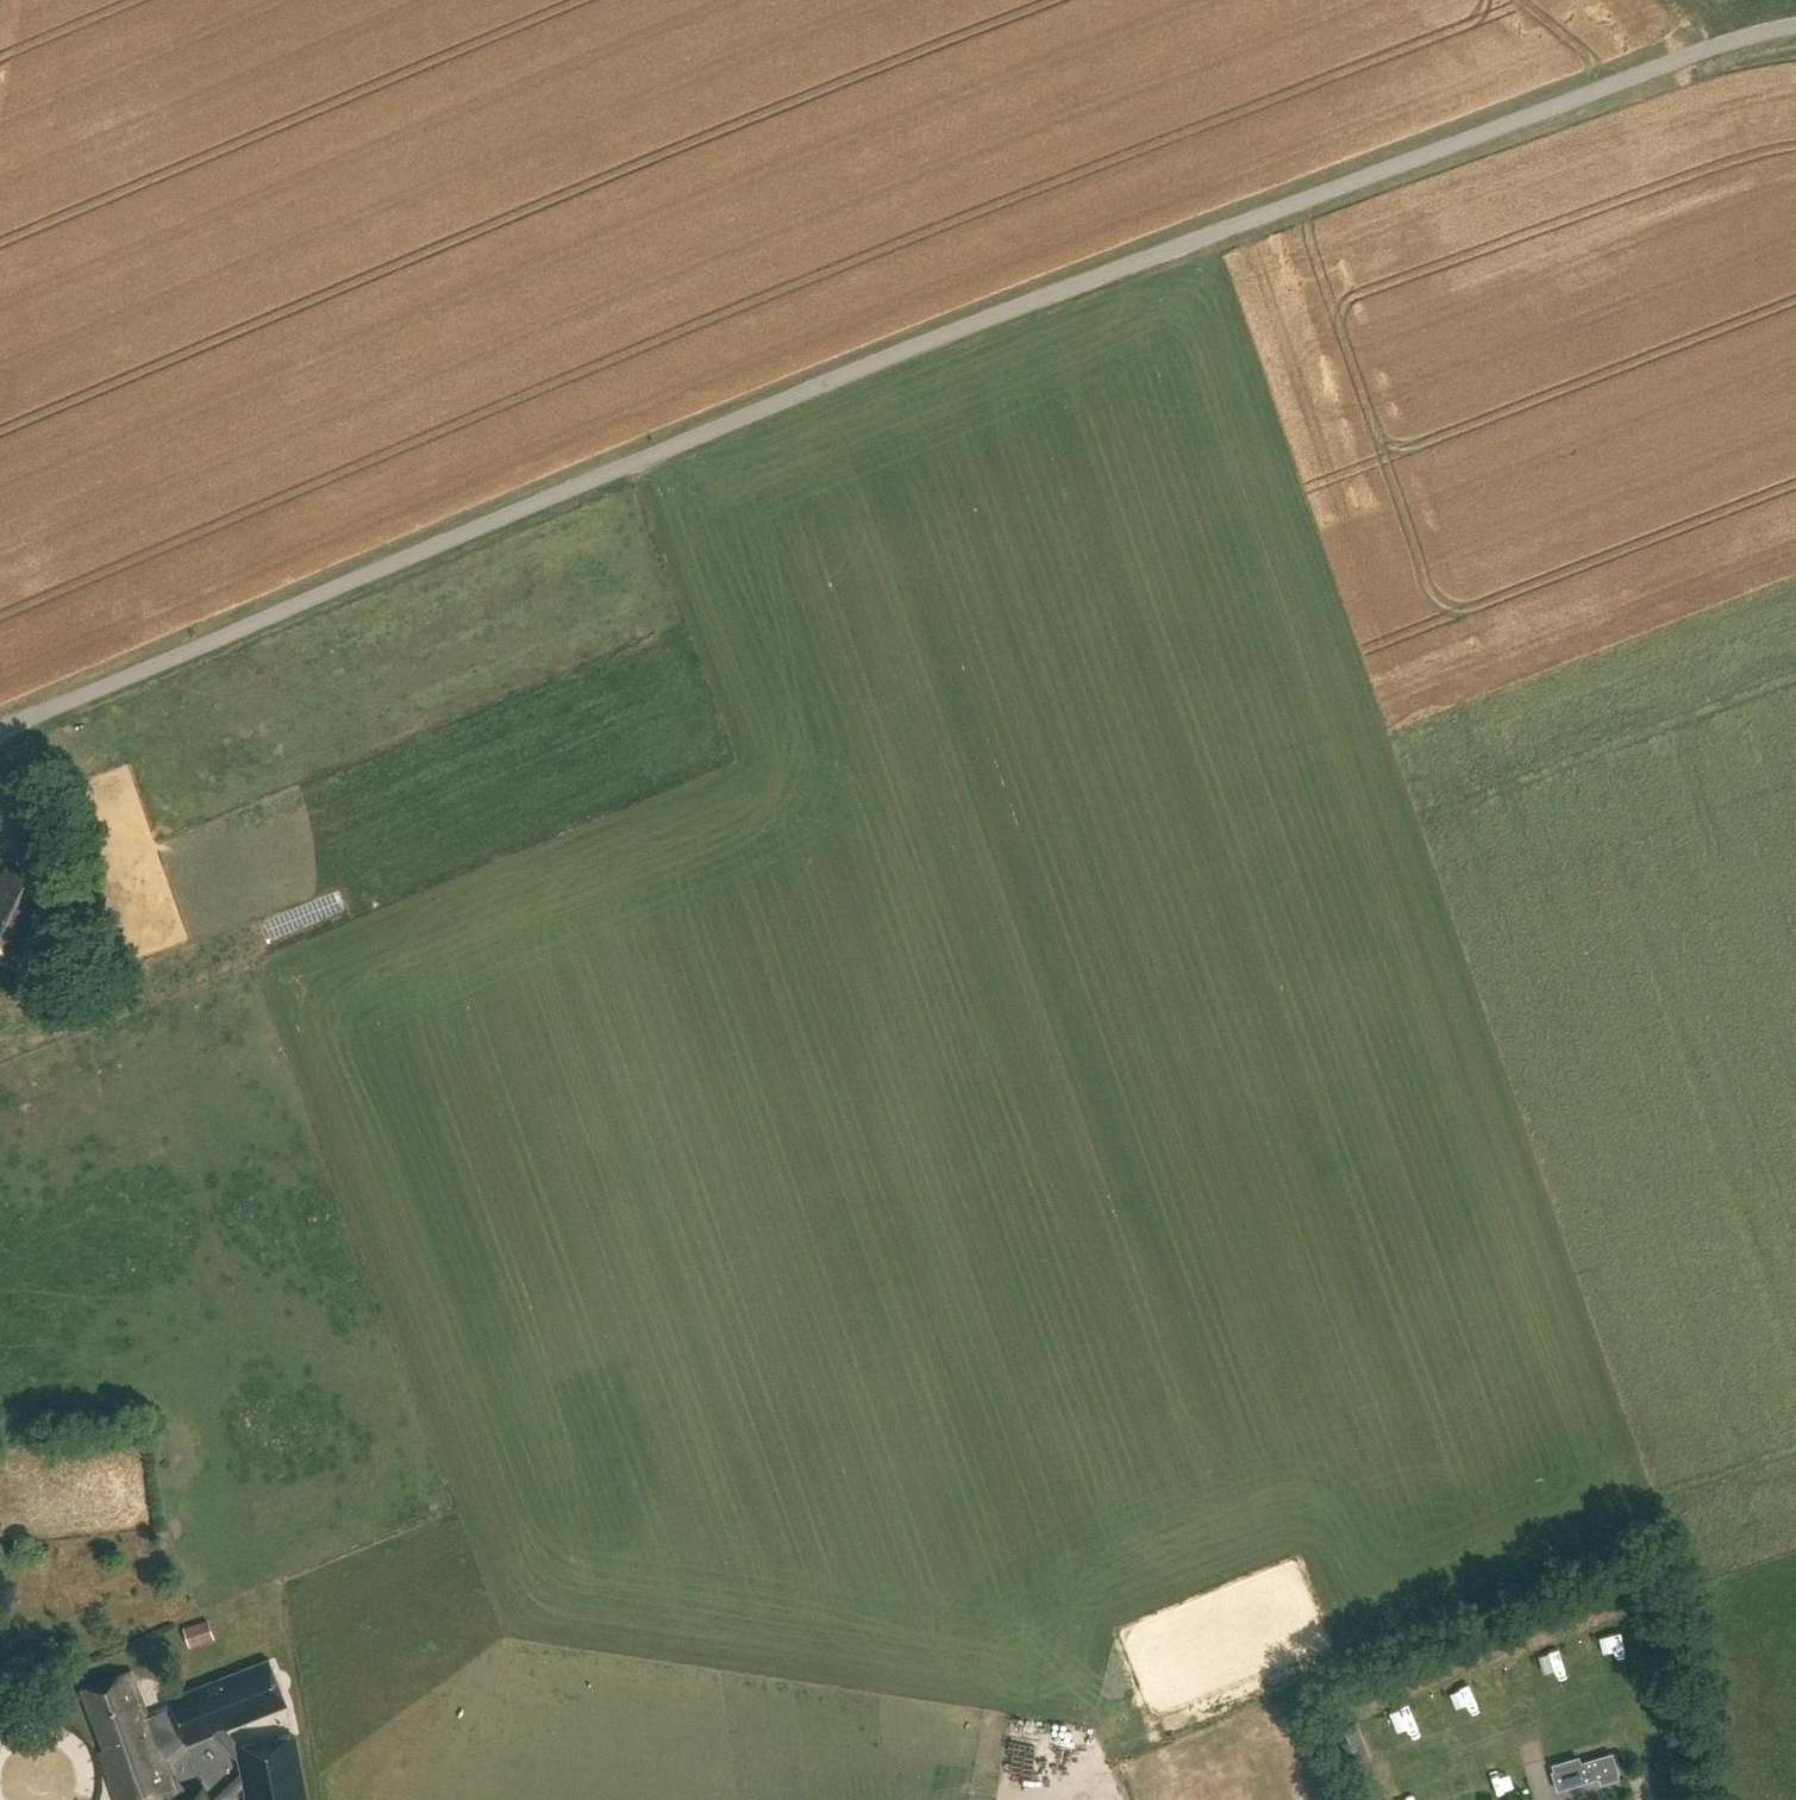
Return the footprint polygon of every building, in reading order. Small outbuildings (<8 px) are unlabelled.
[(59,835),(38,773),(12,782),(32,844),(59,835)] [(3,865),(0,872),(0,952),(12,958),(47,887),(3,865)] [(215,1639),(208,1619),(183,1627),(190,1647),(215,1639)] [(296,1744),(240,1752),(227,1736),(286,1714),(269,1668),(166,1705),(168,1710),(146,1719),(130,1675),(84,1692),(105,1751),(96,1755),(114,1799),(156,1799),(161,1798),(161,1799),(207,1799),(203,1791),(187,1796),(172,1779),(168,1766),(186,1751),(217,1740),(242,1770),(244,1781),(220,1799),(234,1799),(245,1791),(246,1799),(304,1799),(296,1744)] [(153,1702),(170,1694),(163,1678),(146,1685),(153,1702)] [(1613,1753),(1552,1771),(1557,1789),(1618,1772),(1613,1753)]
